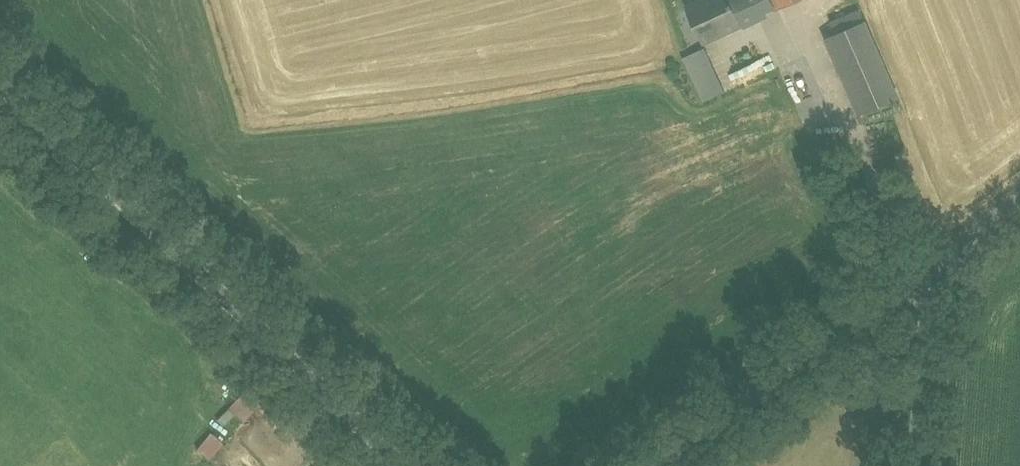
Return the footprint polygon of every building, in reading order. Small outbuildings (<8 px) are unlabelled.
[(703,43),(742,24),(741,22),(746,19),(749,24),(766,16),(764,11),(773,7),(770,0),(704,0),(687,8),(703,43)] [(773,7),(775,11),(800,0),(770,0),(773,7)] [(838,31),(859,22),(850,0),(842,0),(828,5),(838,31)] [(865,24),(827,40),(859,113),(896,97),(865,24)] [(688,57),(707,102),(731,91),(711,47),(688,57)] [(245,394),(231,408),(246,423),(260,408),(245,394)] [(212,431),(198,449),(211,460),(226,442),(212,431)]
